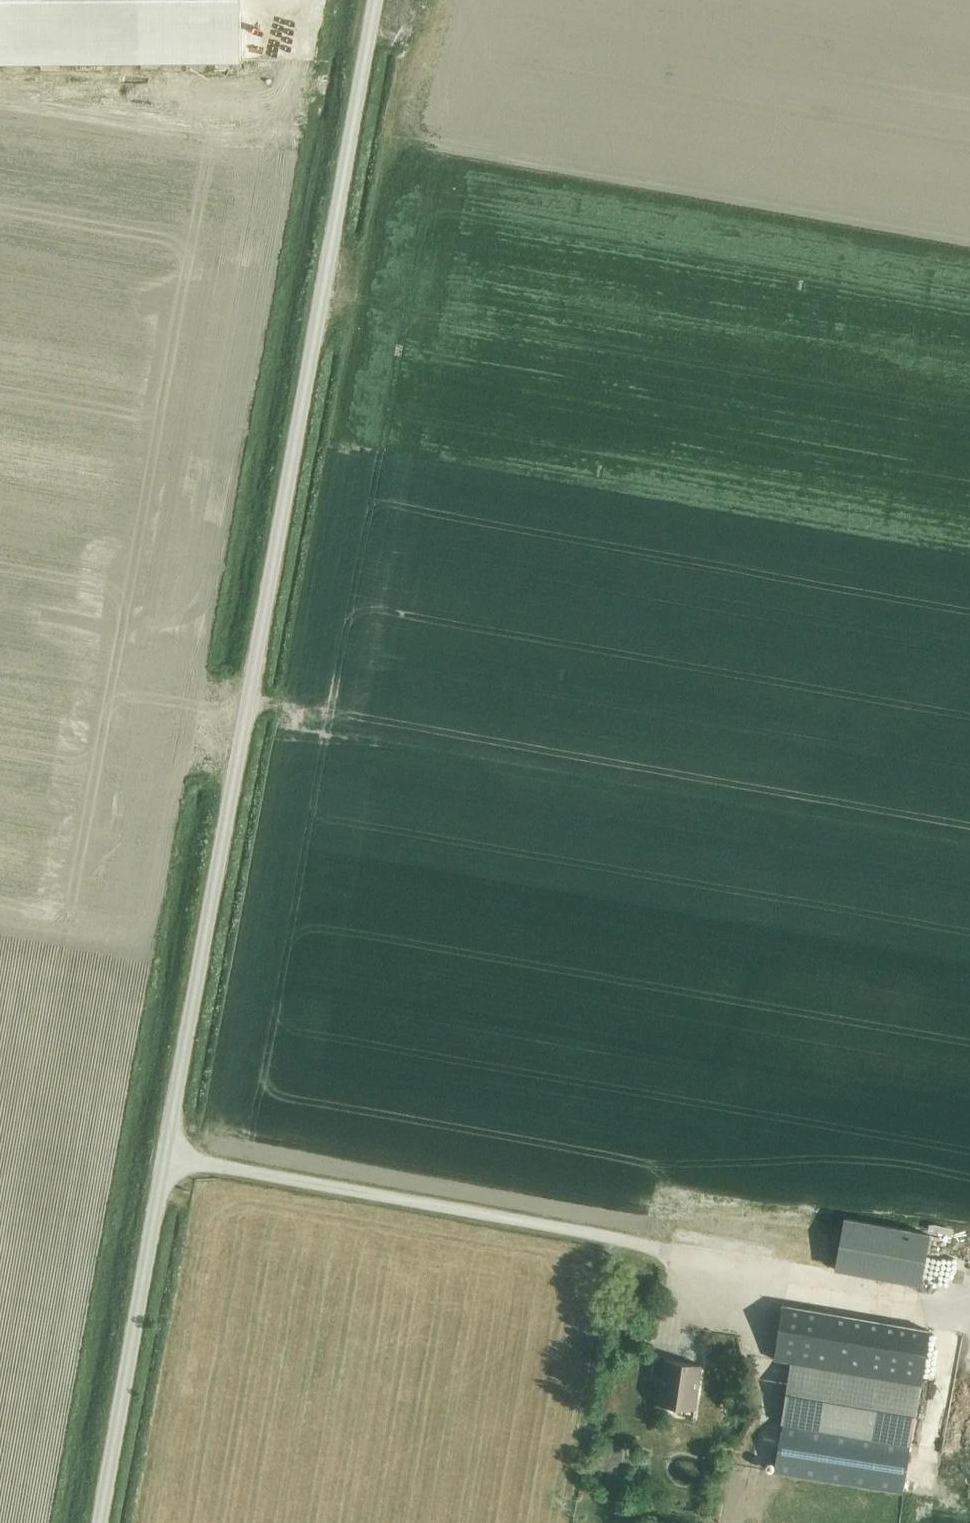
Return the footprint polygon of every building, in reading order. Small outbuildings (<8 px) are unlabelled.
[(241,59),(241,0),(0,0),(0,61),(241,59)] [(929,1235),(899,1229),(889,1280),(919,1285),(929,1235)] [(919,1384),(929,1331),(782,1306),(774,1359),(792,1362),(774,1472),(902,1493),(910,1444),(919,1384)] [(657,1404),(694,1410),(701,1365),(664,1360),(657,1404)]
